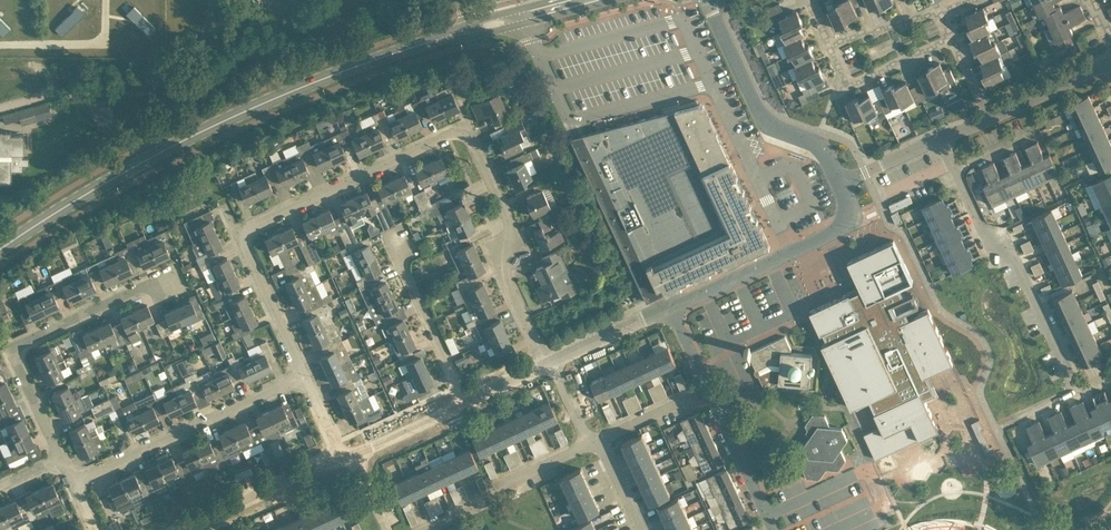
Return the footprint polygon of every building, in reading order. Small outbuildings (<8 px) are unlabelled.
[(849,22),(847,19),(839,0),(837,1),(839,5),(828,10),(836,27),(849,22)] [(860,0),(839,0),(847,19),(858,14),(854,7),(861,3),(860,0)] [(881,0),(860,0),(861,3),(866,1),(870,8),(880,3),(882,6),(883,6),(881,0)] [(1038,16),(1045,13),(1044,13),(1057,7),(1056,7),(1053,1),(1055,0),(1038,0),(1035,2),(1028,5),(1034,18),(1038,16)] [(780,2),(771,6),(767,8),(770,14),(783,8),(780,2)] [(1044,13),(1045,13),(1050,26),(1084,11),(1081,4),(1064,12),(1061,5),(1056,7),(1057,7),(1044,13)] [(966,14),(971,24),(971,25),(989,17),(984,6),(966,14)] [(786,27),(783,28),(781,29),(781,30),(802,21),(797,9),(786,15),(783,8),(770,14),(773,20),(781,16),(786,27)] [(1010,21),(1014,19),(1010,10),(1005,12),(1010,21)] [(1084,11),(1050,26),(1056,39),(1073,31),(1070,25),(1087,17),(1084,11)] [(989,17),(971,25),(971,24),(968,26),(968,27),(973,38),(970,39),(989,31),(992,29),(987,19),(989,18),(989,17)] [(1014,30),(1016,29),(1019,28),(1014,19),(1010,21),(1014,30)] [(781,30),(787,42),(789,41),(802,35),(805,34),(800,23),(803,22),(802,21),(781,30)] [(994,28),(992,29),(989,31),(970,39),(975,50),(999,39),(994,28)] [(1016,34),(1020,43),(1025,41),(1021,32),(1016,34)] [(789,41),(787,42),(786,42),(784,43),(789,54),(809,44),(809,43),(806,45),(802,35),(789,41)] [(1002,38),(999,39),(975,50),(976,51),(979,50),(983,60),(980,61),(1007,49),(1002,38)] [(757,44),(762,54),(766,51),(762,42),(757,44)] [(796,65),(812,57),(815,56),(809,44),(789,54),(789,55),(787,56),(792,67),(796,65)] [(980,61),(985,72),(986,72),(1006,63),(1014,59),(1009,48),(1007,49),(980,61)] [(770,60),(766,51),(762,54),(766,63),(770,60)] [(796,65),(801,75),(820,66),(817,67),(812,57),(796,65)] [(940,61),(929,66),(939,87),(938,87),(940,91),(951,86),(949,83),(956,80),(949,66),(943,69),(940,61)] [(982,73),(983,74),(988,85),(994,82),(997,88),(1011,82),(1008,76),(1011,74),(1006,63),(986,72),(985,72),(982,73)] [(768,67),(772,76),(777,74),(772,64),(768,67)] [(820,66),(801,75),(801,76),(796,78),(801,88),(802,88),(804,92),(799,95),(803,104),(809,101),(821,96),(815,83),(825,78),(820,66)] [(939,87),(929,66),(927,67),(929,70),(918,75),(922,82),(917,85),(923,98),(929,95),(928,92),(938,87),(939,87)] [(781,83),(777,74),(772,76),(776,85),(781,83)] [(906,81),(896,86),(904,103),(915,98),(916,101),(923,98),(917,85),(910,88),(906,81)] [(904,103),(896,86),(895,82),(882,88),(886,96),(880,98),(886,111),(893,108),(891,105),(902,100),(903,103),(904,103)] [(465,86),(457,89),(462,99),(470,95),(464,83),(463,83),(465,86)] [(424,98),(419,100),(425,114),(429,112),(433,120),(447,113),(439,96),(437,92),(436,92),(433,85),(427,88),(431,95),(424,98)] [(1102,94),(1110,90),(1108,85),(1099,89),(1102,94)] [(457,89),(457,88),(439,96),(447,113),(459,108),(457,105),(463,102),(462,99),(457,89)] [(506,101),(503,102),(498,91),(471,104),(478,118),(490,112),(494,121),(509,114),(507,110),(510,109),(506,101)] [(870,94),(860,99),(868,116),(871,123),(887,115),(885,112),(886,111),(880,98),(873,101),(870,94)] [(1089,94),(1081,97),(1069,103),(1074,114),(1094,105),(1089,94)] [(868,116),(860,99),(858,96),(846,101),(846,100),(839,103),(846,117),(852,114),(854,119),(864,114),(866,117),(868,116)] [(967,104),(963,96),(957,98),(961,107),(967,104)] [(797,101),(789,98),(787,104),(794,107),(797,101)] [(400,109),(410,130),(422,125),(418,117),(425,114),(419,100),(413,103),(416,109),(409,112),(406,106),(400,109)] [(572,137),(571,137),(647,301),(648,300),(645,293),(654,288),(654,289),(660,286),(663,293),(750,253),(765,246),(762,240),(767,238),(763,229),(710,116),(711,116),(704,101),(675,109),(676,109),(664,112),(601,129),(596,130),(582,134),(583,135),(574,139),(572,137)] [(529,103),(519,108),(523,116),(532,111),(529,103)] [(1094,105),(1074,114),(1079,125),(1099,116),(1094,105)] [(33,107),(3,116),(5,123),(19,118),(21,125),(37,120),(33,107)] [(383,109),(378,111),(387,131),(392,129),(396,137),(410,130),(400,109),(394,111),(397,118),(391,121),(388,114),(386,115),(383,109)] [(933,119),(938,117),(934,110),(929,112),(933,119)] [(387,131),(378,111),(372,114),(375,121),(363,126),(373,148),(385,142),(381,134),(387,131)] [(1049,123),(1062,118),(1060,113),(1047,119),(1049,123)] [(505,154),(515,149),(523,146),(519,137),(529,133),(524,123),(532,120),(529,114),(522,117),(505,125),(508,131),(501,134),(505,143),(500,146),(505,154)] [(1099,116),(1079,125),(1084,136),(1104,127),(1099,116)] [(352,139),(347,128),(343,130),(349,144),(354,142),(359,154),(373,148),(363,126),(356,129),(359,135),(352,139)] [(1089,147),(1109,138),(1104,127),(1084,136),(1089,147)] [(12,182),(11,171),(23,170),(23,165),(29,165),(29,157),(23,157),(23,153),(24,153),(24,134),(11,134),(11,131),(3,130),(0,130),(0,182),(12,182)] [(330,136),(324,139),(334,161),(346,155),(343,147),(349,144),(343,130),(337,133),(330,136)] [(1110,150),(1110,142),(1109,138),(1089,147),(1094,158),(1110,150)] [(324,139),(318,141),(311,145),(309,140),(304,142),(312,161),(317,159),(320,167),(334,161),(324,139)] [(879,145),(880,145),(882,150),(893,145),(891,140),(879,145)] [(1038,140),(1032,143),(1048,178),(1059,172),(1050,153),(1045,155),(1038,140)] [(299,150),(287,156),(297,178),(309,172),(306,164),(312,161),(304,142),(297,145),(299,150)] [(1033,161),(1028,163),(1037,183),(1048,178),(1032,143),(1026,146),(1033,161)] [(529,150),(532,157),(540,153),(537,147),(529,150)] [(537,171),(531,159),(533,158),(529,150),(510,159),(513,166),(503,170),(509,183),(512,181),(515,187),(528,181),(527,180),(534,177),(532,173),(537,171)] [(1100,169),(1110,164),(1110,150),(1094,158),(1100,169)] [(1026,188),(1037,183),(1028,163),(1023,166),(1016,151),(1010,153),(1026,188)] [(447,155),(451,163),(457,160),(453,152),(447,155)] [(1015,193),(1026,188),(1010,153),(1004,156),(1011,171),(1006,173),(1015,193)] [(287,156),(282,158),(281,156),(272,160),(274,162),(269,164),(275,178),(280,176),(284,184),(297,178),(287,156)] [(437,181),(440,179),(450,175),(442,156),(428,163),(437,181)] [(1004,198),(1015,193),(1006,173),(1001,176),(994,161),(988,164),(1004,198)] [(415,169),(420,179),(422,183),(424,187),(432,183),(437,181),(428,163),(415,169)] [(1065,163),(1058,165),(1060,171),(1067,169),(1065,163)] [(223,176),(227,167),(222,164),(219,172),(219,173),(220,176),(223,175),(223,176)] [(256,170),(250,173),(260,195),(272,189),(269,181),(275,178),(269,164),(263,167),(266,174),(259,177),(256,170)] [(993,203),(1004,198),(988,164),(982,166),(989,181),(984,184),(993,203)] [(260,195),(250,173),(244,176),(244,175),(237,179),(236,179),(231,181),(237,196),(243,193),(247,201),(260,195)] [(970,181),(975,179),(973,173),(967,176),(970,181)] [(404,174),(391,180),(400,198),(413,193),(409,184),(404,174)] [(1098,193),(1110,187),(1110,174),(1093,182),(1098,193)] [(550,177),(543,181),(532,185),(535,192),(527,196),(530,203),(528,204),(533,215),(552,206),(544,189),(553,185),(550,177)] [(384,201),(391,198),(393,201),(400,198),(391,180),(378,186),(382,196),(384,201)] [(1110,201),(1110,187),(1098,193),(1103,204),(1110,201)] [(425,189),(419,192),(427,209),(433,206),(439,204),(437,200),(431,202),(425,189)] [(353,197),(362,216),(369,213),(375,210),(373,206),(371,201),(367,191),(353,197)] [(421,212),(427,209),(419,192),(413,194),(421,212)] [(440,206),(452,200),(449,194),(437,200),(439,204),(440,206)] [(928,217),(958,203),(955,197),(945,202),(943,196),(923,206),(928,217)] [(340,203),(345,214),(349,222),(362,216),(353,197),(340,203)] [(1035,202),(1038,209),(1046,206),(1042,199),(1035,202)] [(455,205),(452,200),(440,206),(439,204),(433,206),(436,215),(449,209),(452,216),(446,219),(448,225),(469,215),(463,202),(455,205)] [(1083,200),(1077,203),(1082,214),(1088,211),(1083,200)] [(581,201),(572,205),(577,216),(585,212),(581,201)] [(1108,215),(1110,214),(1110,201),(1103,204),(1108,215)] [(928,217),(934,228),(953,219),(951,214),(961,209),(958,203),(928,217)] [(387,206),(382,209),(390,226),(395,223),(387,206)] [(1052,208),(1032,217),(1037,228),(1057,219),(1052,208)] [(316,215),(325,233),(332,230),(330,226),(336,223),(329,209),(316,215)] [(390,226),(382,209),(376,211),(384,229),(390,226)] [(900,211),(893,214),(897,225),(904,221),(900,211)] [(551,214),(543,218),(533,222),(536,229),(534,229),(543,247),(553,243),(565,237),(560,228),(554,231),(550,223),(554,221),(551,214)] [(1092,214),(1084,217),(1087,225),(1095,221),(1092,214)] [(325,233),(316,215),(303,221),(310,235),(318,231),(320,236),(325,233)] [(445,241),(448,247),(469,238),(466,231),(475,227),(469,215),(448,225),(451,230),(457,227),(460,234),(445,241)] [(191,238),(194,243),(192,244),(216,233),(210,219),(205,221),(202,216),(189,222),(196,236),(191,238)] [(934,228),(939,239),(968,225),(966,219),(956,224),(953,219),(934,228)] [(1057,219),(1037,228),(1043,239),(1062,230),(1057,219)] [(370,234),(380,230),(377,222),(367,226),(370,234)] [(1022,222),(1013,226),(1016,231),(1024,227),(1022,222)] [(352,243),(358,241),(349,224),(345,226),(352,243)] [(971,231),(968,225),(939,239),(944,250),(963,241),(961,236),(971,231)] [(291,244),(298,240),(295,234),(292,226),(279,232),(291,259),(287,250),(293,248),(291,244)] [(339,230),(341,233),(341,234),(346,246),(352,243),(345,226),(339,229),(338,229),(339,230)] [(148,237),(158,260),(170,254),(168,251),(174,248),(172,243),(165,229),(148,237)] [(1048,250),(1068,241),(1062,230),(1043,239),(1048,250)] [(100,234),(100,235),(103,241),(110,238),(106,231),(100,234)] [(299,261),(293,264),(291,259),(279,232),(265,238),(272,252),(277,250),(285,268),(287,273),(302,266),(299,261)] [(196,257),(199,264),(220,254),(217,248),(222,246),(216,233),(192,244),(197,256),(196,257)] [(595,234),(589,241),(595,247),(601,240),(595,234)] [(71,238),(74,245),(80,242),(77,235),(71,238)] [(350,252),(356,265),(375,257),(369,245),(371,244),(368,236),(358,241),(352,243),(346,246),(347,247),(339,250),(342,256),(350,252)] [(144,266),(158,260),(148,237),(142,240),(144,244),(137,248),(135,244),(129,246),(136,260),(140,258),(144,266)] [(469,238),(448,247),(457,265),(479,255),(473,242),(471,243),(469,238)] [(852,406),(870,398),(875,411),(874,411),(881,425),(864,433),(876,458),(885,454),(939,429),(924,397),(936,391),(928,373),(953,362),(928,308),(909,317),(906,310),(919,304),(915,296),(913,292),(911,292),(905,296),(900,286),(913,280),(894,239),(887,242),(883,244),(875,248),(864,253),(859,255),(857,256),(851,259),(848,260),(849,261),(852,269),(857,280),(861,289),(858,290),(850,294),(849,292),(810,310),(813,317),(820,333),(823,331),(828,340),(822,343),(852,406)] [(1021,243),(1023,248),(1032,244),(1030,239),(1021,243)] [(1110,251),(1110,240),(1101,243),(1105,253),(1110,251)] [(312,241),(307,244),(309,248),(315,261),(320,259),(312,241)] [(944,250),(949,261),(979,247),(976,241),(966,246),(963,241),(944,250)] [(1048,250),(1053,261),(1073,252),(1068,241),(1048,250)] [(1034,249),(1032,244),(1023,248),(1026,253),(1034,249)] [(115,253),(111,255),(121,277),(133,271),(129,263),(136,260),(129,246),(128,247),(128,245),(114,252),(115,253)] [(949,261),(954,272),(974,263),(971,257),(981,253),(979,247),(949,261)] [(312,262),(312,263),(315,261),(309,248),(303,251),(308,263),(312,262)] [(577,289),(573,280),(572,279),(566,282),(562,273),(568,270),(559,250),(545,256),(548,263),(536,268),(543,284),(537,287),(542,299),(560,291),(562,296),(577,289)] [(571,257),(569,251),(562,255),(565,260),(571,257)] [(1058,272),(1078,263),(1073,252),(1053,261),(1058,272)] [(209,266),(215,279),(234,270),(227,257),(222,259),(220,254),(199,264),(202,270),(209,266)] [(601,257),(600,259),(602,263),(609,260),(606,254),(601,257)] [(107,283),(121,277),(111,255),(105,257),(107,262),(100,265),(98,261),(92,263),(99,277),(103,275),(107,283)] [(458,287),(458,288),(477,279),(474,273),(485,268),(479,255),(457,265),(460,271),(467,267),(470,274),(455,281),(455,282),(458,287)] [(1109,255),(1102,258),(1105,264),(1110,261),(1110,260),(1109,255)] [(356,280),(359,287),(379,278),(376,271),(380,269),(375,257),(356,265),(362,278),(357,280),(356,280)] [(933,260),(925,263),(928,270),(936,267),(933,260)] [(1031,265),(1034,270),(1042,266),(1040,261),(1031,265)] [(310,270),(314,268),(312,263),(312,262),(308,263),(308,264),(302,267),(302,266),(287,273),(290,279),(285,281),(292,295),(316,284),(310,270)] [(99,277),(92,263),(86,266),(80,269),(74,272),(84,294),(96,288),(92,280),(99,277)] [(1078,263),(1058,272),(1063,283),(1073,278),(1083,273),(1078,263)] [(51,274),(54,279),(72,270),(69,265),(51,274)] [(1044,271),(1042,266),(1034,270),(1036,275),(1044,271)] [(26,270),(27,271),(30,278),(35,275),(32,267),(26,270)] [(417,278),(424,275),(420,267),(413,270),(417,278)] [(215,279),(223,297),(224,298),(238,292),(235,285),(240,283),(234,270),(215,279)] [(70,300),(84,294),(74,272),(72,272),(55,280),(62,294),(66,292),(70,300)] [(368,305),(374,303),(392,294),(386,280),(381,283),(379,278),(359,287),(368,305)] [(477,279),(458,288),(466,306),(489,295),(483,282),(479,284),(477,279)] [(62,294),(55,280),(54,281),(37,289),(47,311),(59,306),(55,298),(62,294)] [(1096,291),(1102,288),(1098,280),(1093,282),(1096,291)] [(1041,287),(1044,292),(1052,288),(1050,283),(1041,287)] [(305,312),(325,303),(333,299),(330,293),(328,294),(322,296),(316,284),(292,295),(298,308),(302,305),(305,312)] [(1053,297),(1058,309),(1078,299),(1073,288),(1063,293),(1053,297)] [(1102,288),(1096,291),(1101,300),(1106,297),(1102,288)] [(47,311),(37,289),(22,296),(17,298),(24,312),(30,310),(33,317),(47,311)] [(240,296),(238,292),(224,298),(223,297),(213,302),(216,308),(225,304),(231,317),(234,315),(234,316),(251,308),(245,294),(240,296)] [(382,321),(383,322),(396,315),(393,309),(398,307),(392,294),(374,303),(368,305),(376,324),(382,321)] [(465,322),(468,327),(489,317),(493,316),(490,310),(495,308),(489,295),(466,306),(472,319),(465,322)] [(1078,299),(1058,309),(1063,320),(1083,310),(1078,299)] [(179,306),(187,324),(194,322),(192,318),(198,315),(200,319),(205,316),(204,312),(199,302),(193,305),(191,300),(179,306)] [(348,305),(351,311),(356,309),(353,302),(348,305)] [(455,311),(463,307),(462,305),(461,302),(453,305),(455,311)] [(1110,311),(1110,308),(1108,302),(1103,304),(1107,313),(1110,311)] [(309,332),(334,321),(330,314),(326,316),(324,310),(328,308),(325,303),(305,312),(308,317),(303,319),(309,332)] [(147,304),(135,310),(143,328),(149,325),(147,321),(154,318),(147,304)] [(162,320),(168,333),(174,331),(172,327),(179,324),(180,327),(187,324),(179,306),(165,313),(167,317),(162,320)] [(346,307),(340,310),(343,316),(349,313),(346,307)] [(251,308),(234,316),(236,321),(231,323),(235,331),(231,332),(234,338),(242,334),(255,328),(252,323),(257,321),(251,308)] [(123,321),(118,323),(127,341),(127,343),(130,342),(131,341),(141,336),(138,331),(143,328),(135,310),(121,316),(123,321)] [(1083,310),(1063,320),(1068,331),(1088,321),(1083,310)] [(7,311),(2,314),(5,321),(10,318),(7,311)] [(390,334),(393,339),(410,332),(403,318),(398,320),(396,315),(383,322),(385,326),(382,327),(386,336),(390,334)] [(482,336),(485,342),(506,333),(500,319),(492,323),(489,317),(468,327),(475,324),(481,337),(482,336)] [(365,327),(362,319),(357,322),(360,329),(365,327)] [(168,333),(162,320),(156,323),(162,337),(169,334),(168,333)] [(111,349),(126,342),(127,341),(118,323),(112,326),(110,321),(98,327),(106,346),(109,344),(111,349)] [(323,349),(342,340),(339,333),(336,335),(332,328),(336,325),(334,321),(309,332),(315,345),(320,343),(323,349)] [(1073,342),(1093,332),(1088,321),(1068,331),(1073,342)] [(81,341),(87,354),(90,362),(96,359),(91,347),(98,344),(100,349),(106,346),(98,327),(84,334),(86,338),(81,341)] [(212,331),(206,333),(210,341),(215,338),(212,331)] [(252,338),(249,332),(242,335),(245,342),(252,338)] [(399,352),(401,358),(413,353),(411,346),(415,344),(410,332),(393,339),(396,346),(400,344),(403,351),(399,352)] [(1073,342),(1078,353),(1098,344),(1093,332),(1073,342)] [(492,361),(510,353),(507,347),(512,345),(506,333),(485,342),(490,354),(490,355),(492,361)] [(815,369),(815,368),(814,367),(812,367),(811,365),(812,365),(812,362),(813,353),(791,352),(791,348),(785,335),(752,351),(749,346),(744,349),(747,354),(749,353),(765,387),(779,380),(779,382),(810,385),(811,376),(811,373),(810,373),(811,371),(813,372),(815,370),(815,369)] [(222,344),(220,340),(220,339),(211,344),(218,359),(222,357),(227,355),(226,353),(222,344)] [(251,355),(259,373),(272,367),(269,363),(275,360),(266,340),(260,343),(247,349),(250,355),(251,355)] [(327,370),(351,359),(348,353),(342,356),(338,348),(344,345),(342,340),(323,349),(325,354),(320,356),(327,370)] [(81,357),(87,354),(81,341),(74,344),(81,357)] [(36,356),(42,369),(64,359),(61,352),(63,351),(59,342),(49,346),(50,349),(36,356)] [(1078,353),(1084,364),(1103,355),(1098,344),(1078,353)] [(669,345),(656,351),(664,369),(677,363),(669,345)] [(656,351),(643,357),(651,375),(664,369),(656,351)] [(401,358),(404,363),(398,366),(402,374),(407,371),(410,377),(427,369),(421,355),(416,357),(413,353),(401,358)] [(90,362),(87,354),(81,357),(84,364),(77,368),(79,374),(93,368),(90,362)] [(228,357),(231,364),(232,363),(238,377),(243,375),(245,380),(259,373),(251,355),(250,355),(244,358),(243,354),(235,358),(234,354),(228,357)] [(467,359),(465,354),(455,359),(457,363),(467,359)] [(638,381),(651,375),(643,357),(630,363),(638,381)] [(48,382),(49,381),(51,386),(66,380),(64,375),(72,372),(69,365),(67,366),(64,359),(42,369),(48,382)] [(340,386),(354,380),(359,377),(351,359),(327,370),(333,383),(337,380),(340,386)] [(180,369),(186,366),(183,360),(177,362),(180,369)] [(232,363),(231,364),(214,372),(222,390),(234,385),(232,380),(238,377),(232,363)] [(625,387),(638,381),(630,363),(617,369),(625,387)] [(96,373),(93,368),(79,374),(82,379),(96,373)] [(196,371),(190,373),(200,394),(206,392),(208,397),(222,390),(214,372),(212,373),(211,369),(198,375),(196,371)] [(427,369),(410,377),(403,380),(409,393),(411,398),(431,389),(428,384),(433,382),(427,369)] [(613,393),(625,387),(617,369),(604,375),(613,393)] [(681,372),(674,375),(681,389),(687,386),(681,372)] [(174,386),(184,408),(197,402),(194,397),(200,394),(190,373),(184,376),(186,380),(174,386)] [(134,380),(131,374),(124,377),(127,383),(134,380)] [(393,380),(390,374),(382,377),(385,384),(387,383),(393,380)] [(613,393),(604,375),(591,381),(600,399),(613,393)] [(98,381),(100,385),(110,381),(107,376),(98,381)] [(11,394),(5,380),(0,383),(0,399),(11,394)] [(344,407),(369,396),(369,395),(363,398),(361,393),(357,385),(354,380),(340,386),(342,391),(338,394),(344,407)] [(662,381),(655,384),(662,398),(668,395),(662,381)] [(655,401),(662,398),(655,384),(649,387),(655,401)] [(81,396),(78,390),(72,393),(69,385),(53,393),(59,406),(81,396)] [(184,408),(174,386),(165,390),(167,394),(157,399),(163,412),(168,410),(170,414),(184,408)] [(81,395),(86,393),(84,387),(78,389),(81,395)] [(1110,400),(1105,390),(1100,392),(1110,416),(1110,399),(1110,400)] [(163,412),(157,399),(156,399),(153,392),(147,395),(150,402),(139,407),(147,425),(159,419),(157,415),(163,412)] [(1093,408),(1105,432),(1103,427),(1110,423),(1110,416),(1100,392),(1093,395),(1098,405),(1093,408)] [(636,393),(630,396),(636,410),(642,407),(636,393)] [(12,416),(9,410),(17,406),(11,394),(0,399),(0,409),(2,414),(0,415),(0,421),(12,416)] [(116,409),(119,416),(125,429),(131,427),(133,432),(147,425),(139,407),(137,408),(134,400),(121,406),(116,395),(111,398),(113,403),(116,409)] [(81,411),(87,408),(81,396),(59,406),(65,418),(81,411)] [(357,424),(377,415),(383,412),(380,406),(374,408),(369,396),(344,407),(350,420),(355,418),(357,424)] [(630,413),(636,410),(630,396),(623,399),(630,413)] [(94,412),(113,403),(111,398),(110,397),(94,404),(91,406),(94,412)] [(1077,403),(1094,437),(1105,432),(1093,408),(1092,408),(1094,413),(1090,415),(1083,400),(1077,403)] [(549,401),(536,407),(544,424),(557,418),(549,401)] [(611,404),(617,416),(623,414),(617,401),(611,404)] [(94,412),(96,418),(116,409),(113,403),(94,412)] [(1078,420),(1073,423),(1083,442),(1094,437),(1077,403),(1071,405),(1078,420)] [(282,404),(270,410),(281,432),(285,430),(285,431),(293,428),(292,426),(298,424),(292,410),(286,412),(282,404)] [(604,408),(610,421),(617,418),(610,405),(604,408)] [(306,419),(300,406),(295,408),(301,422),(301,421),(302,423),(306,422),(305,420),(306,419)] [(531,430),(544,424),(536,407),(523,413),(531,430)] [(256,426),(264,445),(270,442),(268,438),(281,432),(270,410),(257,416),(260,424),(256,426)] [(1061,410),(1055,413),(1071,447),(1083,442),(1073,423),(1068,425),(1061,410)] [(678,433),(679,436),(707,423),(701,411),(681,420),(684,427),(678,433)] [(519,436),(531,430),(523,413),(510,419),(519,436)] [(798,466),(802,466),(807,477),(820,478),(827,468),(834,469),(837,465),(842,465),(846,459),(841,448),(848,438),(843,427),(830,425),(825,414),(813,413),(805,424),(811,435),(804,444),(800,444),(793,455),(798,466)] [(1061,452),(1071,447),(1055,413),(1049,415),(1056,430),(1051,433),(1061,452)] [(28,430),(22,417),(14,421),(12,416),(0,421),(0,428),(1,428),(7,425),(10,432),(4,435),(7,440),(28,430)] [(119,416),(113,419),(119,432),(125,429),(119,416)] [(977,418),(971,421),(975,429),(981,427),(977,418)] [(70,430),(76,442),(98,432),(93,419),(80,425),(70,430)] [(506,442),(519,436),(510,419),(497,425),(506,442)] [(1049,457),(1061,452),(1051,433),(1046,435),(1039,420),(1034,423),(1049,457)] [(245,421),(233,427),(244,450),(250,447),(256,444),(261,441),(264,446),(264,445),(256,426),(249,429),(245,421)] [(692,445),(713,436),(707,423),(679,436),(681,440),(689,438),(692,445)] [(1038,463),(1048,458),(1049,457),(1034,423),(1028,426),(1034,440),(1029,443),(1038,463)] [(493,448),(506,442),(497,425),(485,431),(493,448)] [(228,457),(231,456),(238,452),(244,450),(233,427),(220,433),(223,441),(218,444),(224,459),(225,458),(228,457)] [(568,441),(561,428),(555,431),(561,444),(568,441)] [(7,440),(9,446),(12,453),(6,456),(8,462),(29,452),(26,447),(34,443),(28,430),(7,440)] [(480,454),(493,448),(485,431),(472,437),(480,454)] [(100,436),(98,432),(76,442),(82,455),(97,448),(98,450),(105,446),(100,436)] [(623,442),(628,452),(647,443),(643,433),(623,442)] [(689,458),(691,461),(719,448),(713,436),(692,445),(686,448),(690,457),(689,458)] [(542,437),(536,439),(542,453),(548,450),(542,437)] [(118,445),(120,449),(127,446),(124,439),(120,441),(118,445)] [(196,444),(207,467),(212,465),(209,458),(216,454),(219,461),(224,459),(218,444),(212,447),(209,439),(196,444)] [(535,456),(542,453),(536,439),(529,442),(535,456)] [(628,452),(632,462),(652,453),(658,450),(654,441),(648,444),(647,443),(628,452)] [(186,458),(181,461),(191,481),(196,479),(193,473),(201,470),(207,467),(196,444),(183,450),(186,458)] [(470,448),(457,454),(465,472),(478,466),(470,448)] [(516,448),(510,451),(516,465),(523,462),(516,448)] [(724,461),(719,448),(691,461),(692,464),(701,463),(704,470),(724,461)] [(988,459),(994,457),(990,448),(984,451),(988,459)] [(510,468),(516,465),(510,451),(504,454),(510,468)] [(632,462),(637,472),(657,463),(652,453),(632,462)] [(452,478),(465,472),(457,454),(444,460),(452,478)] [(182,478),(187,476),(190,482),(191,481),(181,461),(175,464),(171,456),(159,461),(170,484),(176,481),(172,475),(179,472),(182,478)] [(439,484),(452,478),(444,460),(431,466),(439,484)] [(484,463),(491,477),(497,474),(491,460),(484,463)] [(149,476),(145,478),(152,493),(157,490),(154,483),(161,480),(164,487),(170,484),(159,461),(146,468),(149,476)] [(637,472),(642,482),(661,473),(657,463),(637,472)] [(1060,468),(1060,469),(1063,475),(1069,472),(1066,465),(1060,468)] [(426,490),(439,484),(431,466),(418,472),(426,490)] [(567,486),(586,477),(582,467),(562,476),(567,486)] [(704,489),(705,493),(733,480),(727,467),(707,476),(710,484),(704,489)] [(413,496),(426,490),(418,472),(405,478),(413,496)] [(135,473),(122,478),(133,501),(139,499),(136,492),(143,489),(146,495),(152,493),(145,478),(138,481),(135,473)] [(642,482),(646,492),(666,483),(661,473),(642,482)] [(482,475),(475,478),(482,492),(488,489),(482,475)] [(571,497),(591,487),(586,477),(567,486),(571,497)] [(113,509),(119,507),(120,510),(127,507),(126,504),(127,504),(133,501),(122,478),(109,485),(112,493),(107,495),(113,509)] [(413,496),(405,478),(392,484),(401,502),(413,496)] [(705,493),(707,496),(716,495),(719,502),(739,492),(733,480),(705,493)] [(52,482),(40,488),(52,516),(67,509),(61,496),(59,497),(52,482)] [(670,493),(666,483),(646,492),(651,502),(670,493)] [(463,484),(456,487),(463,501),(469,498),(463,484)] [(456,504),(463,501),(456,487),(450,490),(456,504)] [(571,497),(576,507),(596,498),(591,487),(571,497)] [(50,510),(52,516),(40,488),(27,494),(30,502),(26,504),(32,519),(36,517),(36,518),(45,513),(50,510)] [(206,494),(203,488),(195,492),(197,498),(206,494)] [(188,495),(191,502),(198,499),(197,498),(195,492),(188,495)] [(716,514),(717,518),(745,505),(739,492),(719,502),(722,508),(716,514)] [(346,495),(333,501),(341,519),(354,513),(346,495)] [(437,496),(431,499),(437,513),(443,510),(437,496)] [(659,505),(664,515),(684,506),(679,496),(659,505)] [(596,498),(576,507),(581,517),(600,508),(596,498)] [(16,499),(3,505),(13,527),(32,519),(26,504),(19,507),(16,499)] [(431,516),(437,513),(431,499),(424,502),(431,516)] [(320,507),(328,525),(341,519),(333,501),(320,507)] [(3,505),(0,507),(0,527),(5,525),(7,529),(8,529),(13,527),(3,505)] [(745,505),(717,518),(719,521),(727,520),(730,527),(751,518),(745,505)] [(684,506),(664,515),(669,525),(688,516),(684,506)] [(320,507),(307,513),(315,529),(317,529),(328,525),(320,507)] [(411,508),(405,511),(411,525),(418,521),(411,508)] [(612,514),(610,510),(602,514),(604,518),(612,514)] [(307,513),(294,519),(300,529),(315,529),(307,513)] [(256,522),(257,525),(262,522),(259,515),(254,517),(256,522)] [(70,516),(56,523),(58,529),(72,522),(70,516)] [(688,516),(669,525),(671,529),(685,529),(693,526),(688,516)] [(592,518),(571,528),(572,529),(593,529),(596,528),(592,518)] [(284,529),(300,529),(294,519),(282,525),(284,529)] [(358,522),(352,525),(354,529),(362,529),(358,522)]
